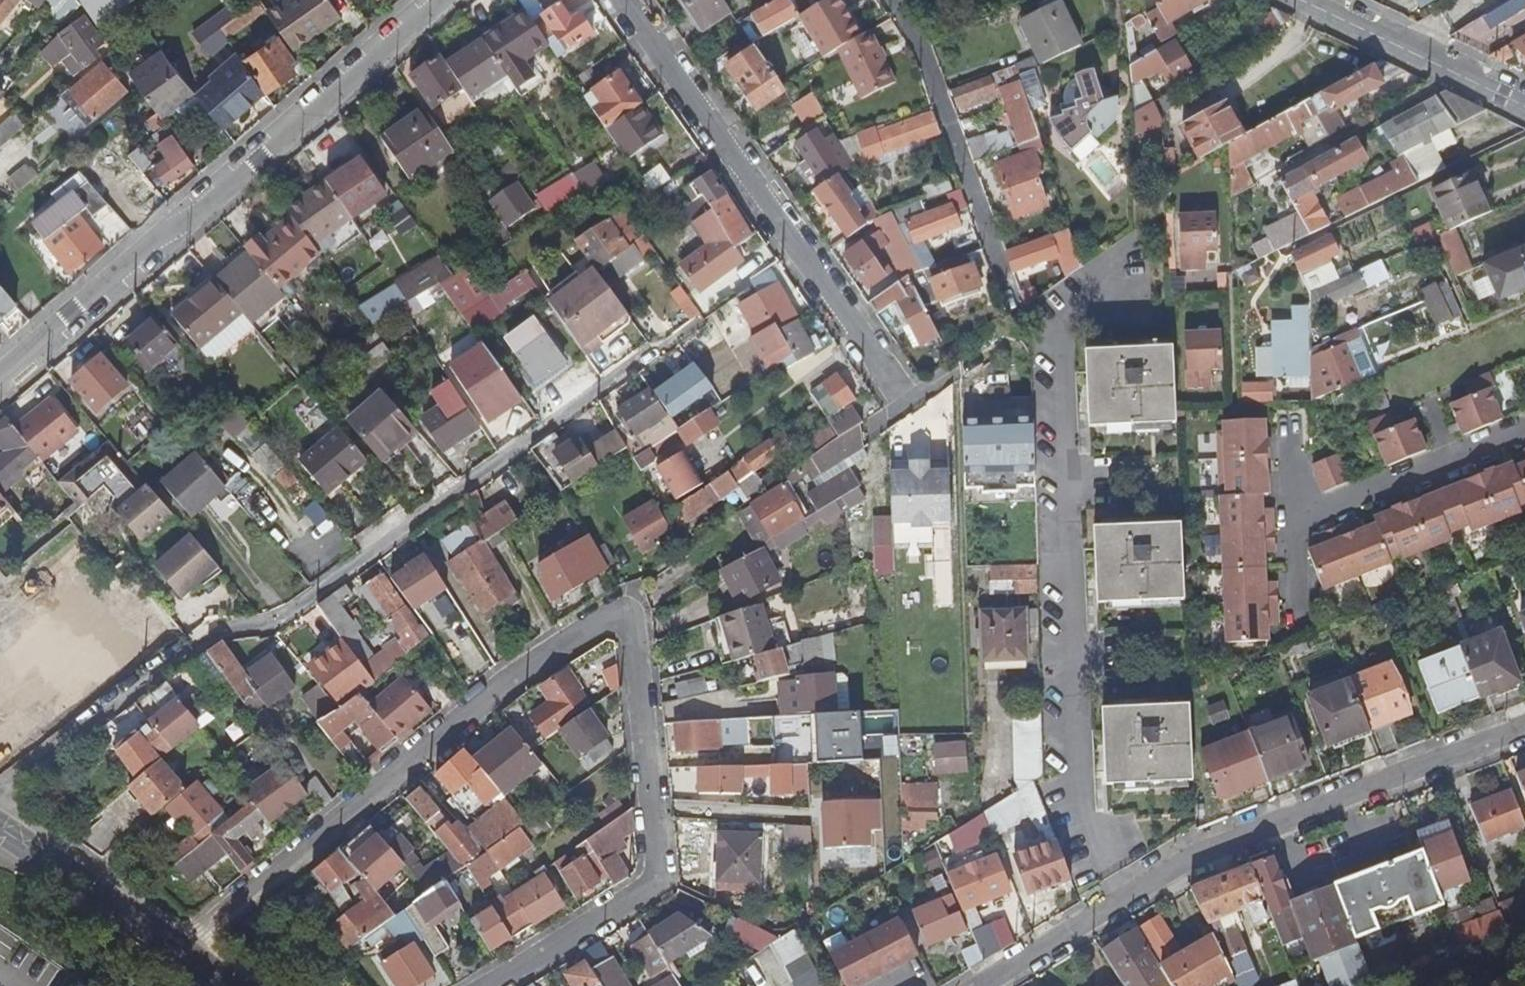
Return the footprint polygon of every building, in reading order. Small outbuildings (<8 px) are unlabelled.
[(18,0),(0,0),(0,22),(18,0)] [(96,26),(137,0),(78,0),(96,26)] [(293,49),(337,17),(325,0),(288,0),(268,14),(293,49)] [(546,12),(538,0),(518,0),(526,11),(533,22),(546,12)] [(703,31),(731,13),(722,0),(682,0),(703,31)] [(763,36),(797,16),(788,0),(783,0),(752,17),(763,36)] [(823,58),(837,50),(862,35),(852,18),(850,19),(844,8),(846,7),(843,0),(824,0),(798,15),(823,58)] [(1162,1),(1158,4),(1160,8),(1145,16),(1161,44),(1176,35),(1169,22),(1207,0),(1165,0),(1162,1)] [(220,29),(227,38),(266,11),(259,1),(258,1),(238,15),(220,29)] [(548,44),(558,58),(566,52),(567,53),(594,33),(581,14),(572,20),(559,2),(546,12),(533,22),(548,44)] [(1039,65),(1078,46),(1058,2),(1019,21),(1039,65)] [(524,62),(548,44),(533,22),(526,11),(516,17),(483,41),(507,76),(516,90),(534,77),(524,62)] [(1253,25),(1261,38),(1294,19),(1277,11),(1253,25)] [(483,41),(516,17),(514,12),(479,36),(483,41)] [(1125,24),(1130,67),(1136,63),(1132,29),(1145,22),(1140,14),(1125,24)] [(60,34),(53,41),(65,58),(76,73),(98,57),(94,51),(103,44),(84,16),(60,34)] [(861,100),(893,83),(870,30),(862,35),(837,50),(861,100)] [(265,41),(267,45),(278,38),(276,34),(265,41)] [(278,38),(267,45),(245,61),(267,93),(295,73),(286,60),(291,57),(278,38)] [(1512,45),(1524,60),(1524,38),(1512,45)] [(1134,113),(1152,103),(1142,84),(1140,85),(1137,80),(1167,68),(1177,84),(1193,74),(1174,40),(1152,53),(1141,60),(1136,63),(1130,67),(1134,113)] [(65,58),(53,41),(41,54),(53,67),(65,58)] [(471,100),(507,76),(483,41),(447,65),(466,91),(471,100)] [(123,64),(140,89),(161,118),(173,108),(189,117),(204,105),(196,96),(170,64),(156,43),(142,52),(148,63),(136,70),(128,59),(123,64)] [(1141,60),(1152,53),(1149,47),(1137,54),(1141,60)] [(780,84),(756,49),(728,68),(757,110),(784,91),(780,84)] [(1507,59),(1501,49),(1487,56),(1502,63),(1507,59)] [(445,126),(475,106),(471,100),(466,91),(447,65),(442,56),(427,66),(422,60),(410,69),(412,74),(412,77),(445,126)] [(196,96),(204,105),(223,128),(264,91),(240,58),(196,96)] [(103,62),(70,91),(95,119),(95,120),(128,92),(103,62)] [(1372,65),(1308,101),(1316,116),(1328,110),(1331,114),(1382,85),(1372,65)] [(1032,68),(1018,74),(1021,82),(1025,94),(1030,109),(1044,105),(1032,68)] [(1104,102),(1094,70),(1089,70),(1083,71),(1078,73),(1074,76),(1076,79),(1072,80),(1068,83),(1066,86),(1064,91),(1063,95),(1063,98),(1064,104),(1059,105),(1062,115),(1048,119),(1052,127),(1057,135),(1059,138),(1072,151),(1091,134),(1095,140),(1112,125),(1109,121),(1112,118),(1114,113),(1116,109),(1116,104),(1115,99),(1104,102)] [(607,130),(641,105),(620,73),(585,98),(607,130)] [(516,90),(519,95),(537,82),(534,77),(516,90)] [(1007,93),(1010,100),(1025,94),(1021,82),(996,91),(991,77),(951,91),(956,105),(985,95),(987,100),(1007,93)] [(70,91),(69,89),(61,96),(87,126),(95,119),(70,91)] [(817,124),(826,117),(814,92),(803,98),(817,124)] [(1025,94),(1010,100),(1025,143),(1039,138),(1030,109),(1025,94)] [(1345,219),(1419,183),(1402,154),(1456,127),(1435,97),(1379,128),(1403,170),(1337,201),(1345,219)] [(1242,136),(1228,144),(1229,199),(1251,187),(1242,170),(1238,163),(1265,149),(1290,136),(1287,130),(1298,125),(1313,152),(1331,143),(1329,138),(1316,116),(1308,101),(1242,136)] [(1134,136),(1162,127),(1152,103),(1134,113),(1134,136)] [(1182,127),(1199,160),(1228,144),(1242,136),(1225,104),(1182,127)] [(647,114),(641,105),(607,130),(628,160),(662,135),(647,114)] [(941,133),(932,107),(861,133),(869,157),(877,155),(880,163),(899,157),(898,154),(926,144),(925,139),(941,133)] [(411,180),(454,151),(430,117),(425,108),(382,138),(411,180)] [(31,122),(19,110),(0,127),(0,150),(31,122)] [(826,117),(817,124),(816,125),(819,129),(825,139),(834,133),(826,117)] [(173,135),(166,125),(153,135),(161,144),(173,135)] [(972,135),(975,152),(1017,144),(1013,127),(972,135)] [(796,142),(805,159),(799,164),(804,172),(811,168),(822,183),(836,174),(850,164),(838,141),(834,133),(825,139),(819,129),(796,142)] [(1091,134),(1072,151),(1081,163),(1100,146),(1095,140),(1091,134)] [(193,164),(173,135),(161,144),(159,145),(166,155),(169,159),(155,169),(167,184),(193,164)] [(838,141),(850,164),(852,168),(862,164),(848,137),(838,141)] [(1014,147),(981,159),(985,170),(996,166),(1014,217),(1045,206),(1035,176),(1041,173),(1041,171),(1049,168),(1039,138),(1025,143),(1029,154),(1017,158),(1014,147)] [(1279,182),(1298,216),(1310,236),(1329,226),(1308,192),(1364,161),(1354,141),(1279,182)] [(138,148),(128,156),(137,167),(141,171),(151,163),(138,148)] [(1238,163),(1242,170),(1268,156),(1265,149),(1238,163)] [(153,165),(155,169),(169,159),(166,155),(153,165)] [(360,160),(327,183),(329,187),(353,218),(385,197),(360,160)] [(144,179),(147,177),(141,171),(137,167),(118,183),(123,188),(110,199),(128,218),(156,194),(144,179)] [(596,167),(577,180),(586,195),(606,182),(596,167)] [(51,196),(59,206),(89,183),(81,173),(51,196)] [(733,251),(752,238),(724,193),(710,173),(685,188),(693,201),(703,195),(712,212),(733,251)] [(858,210),(848,197),(850,195),(836,174),(822,183),(813,189),(839,226),(848,239),(851,236),(864,227),(873,221),(877,217),(871,204),(858,210)] [(1450,231),(1454,229),(1489,214),(1471,175),(1432,192),(1450,231)] [(682,188),(675,177),(656,189),(663,200),(682,188)] [(576,178),(540,201),(550,217),(586,195),(577,180),(576,178)] [(33,226),(36,231),(92,186),(89,183),(59,206),(33,226)] [(329,187),(327,183),(299,202),(302,206),(329,187)] [(533,206),(518,185),(492,203),(510,229),(541,208),(538,203),(533,206)] [(92,186),(36,231),(70,275),(103,249),(79,218),(76,214),(84,207),(88,211),(95,219),(109,206),(92,186)] [(313,247),(352,220),(329,187),(302,206),(299,202),(286,211),(290,218),(295,224),(313,247)] [(703,195),(693,201),(702,217),(712,212),(703,195)] [(919,203),(892,212),(921,270),(931,267),(921,241),(958,227),(950,206),(924,215),(919,203)] [(76,214),(79,218),(88,211),(84,207),(76,214)] [(626,209),(575,240),(594,269),(595,270),(644,236),(626,209)] [(741,263),(733,251),(712,212),(702,217),(695,221),(707,245),(680,265),(700,290),(741,263)] [(892,212),(877,217),(873,221),(878,231),(886,246),(902,279),(907,275),(921,270),(892,212)] [(1214,214),(1178,216),(1180,271),(1196,270),(1196,253),(1203,252),(1216,252),(1214,214)] [(1256,248),(1262,258),(1287,247),(1310,236),(1298,216),(1264,234),(1268,242),(1256,248)] [(488,245),(493,252),(514,239),(499,217),(486,225),(495,241),(488,245)] [(290,218),(264,239),(269,245),(295,224),(290,218)] [(1441,219),(1434,222),(1440,236),(1446,233),(1441,219)] [(878,231),(873,221),(864,227),(870,237),(878,231)] [(1417,246),(1428,241),(1438,236),(1440,236),(1434,222),(1412,233),(1417,246)] [(264,239),(248,252),(278,289),(320,255),(313,247),(295,224),(269,245),(264,239)] [(1066,277),(1082,268),(1069,228),(1052,234),(1053,237),(1012,252),(1018,268),(1058,254),(1066,277)] [(1440,236),(1438,236),(1455,276),(1471,269),(1454,229),(1450,231),(1446,233),(1440,236)] [(886,246),(878,231),(870,237),(844,256),(868,289),(884,277),(881,271),(887,266),(878,251),(886,246)] [(1299,273),(1309,294),(1316,291),(1340,280),(1335,271),(1334,271),(1328,260),(1340,254),(1331,237),(1327,239),(1325,234),(1302,245),(1304,249),(1292,255),(1300,273),(1299,273)] [(1483,264),(1498,298),(1524,287),(1524,245),(1483,264)] [(240,311),(251,324),(285,298),(278,289),(248,252),(233,265),(236,269),(218,284),(240,311)] [(1012,270),(1018,268),(1012,252),(1006,254),(1012,270)] [(980,286),(969,253),(941,263),(945,275),(931,280),(938,301),(980,286)] [(398,286),(409,303),(440,284),(453,276),(440,258),(397,285),(398,286)] [(1231,263),(1232,272),(1243,267),(1239,259),(1231,263)] [(1357,274),(1364,289),(1366,288),(1368,292),(1375,289),(1373,284),(1385,278),(1379,264),(1357,274)] [(236,269),(233,265),(215,280),(218,284),(236,269)] [(440,284),(461,312),(490,293),(470,266),(453,276),(440,284)] [(881,271),(884,277),(891,272),(887,266),(881,271)] [(1471,269),(1455,276),(1467,306),(1487,298),(1474,268),(1471,269)] [(573,337),(592,363),(609,351),(603,343),(633,321),(595,270),(594,269),(580,279),(554,298),(548,303),(573,337)] [(933,294),(921,270),(907,275),(921,301),(933,294)] [(490,293),(498,306),(534,283),(525,271),(490,293)] [(777,330),(797,319),(770,272),(752,283),(752,284),(754,288),(758,296),(769,315),(775,326),(777,330)] [(554,298),(580,279),(577,274),(551,293),(554,298)] [(1317,292),(1323,307),(1364,289),(1357,274),(1317,292)] [(921,345),(938,335),(921,301),(907,275),(902,279),(869,303),(878,315),(897,301),(921,345)] [(198,347),(240,311),(218,284),(215,280),(213,278),(170,315),(198,347)] [(391,314),(403,307),(409,303),(398,286),(380,297),(391,314)] [(2,316),(4,318),(16,308),(0,289),(0,319),(2,316)] [(1309,294),(1310,328),(1323,322),(1318,309),(1323,307),(1317,292),(1316,291),(1309,294)] [(1450,291),(1425,301),(1436,325),(1460,315),(1450,291)] [(490,293),(461,312),(471,328),(484,320),(481,316),(498,306),(490,293)] [(775,326),(769,315),(758,296),(739,307),(749,326),(758,321),(764,332),(756,337),(748,341),(760,361),(767,357),(786,346),(777,330),(775,326)] [(373,325),(391,314),(380,297),(361,310),(371,322),(373,325)] [(149,370),(179,344),(156,318),(126,343),(149,370)] [(811,356),(793,323),(797,320),(797,319),(777,330),(786,346),(792,357),(796,364),(811,356)] [(634,331),(636,325),(633,321),(603,343),(609,351),(634,331)] [(758,321),(749,326),(756,337),(764,332),(758,321)] [(564,361),(534,323),(507,345),(541,387),(552,378),(549,373),(564,361)] [(1219,327),(1182,329),(1185,384),(1201,383),(1200,366),(1207,365),(1220,365),(1219,327)] [(394,359),(385,345),(360,361),(368,375),(394,359)] [(522,397),(484,346),(451,368),(486,422),(522,397)] [(773,367),(792,357),(786,346),(767,357),(773,367)] [(1360,380),(1347,346),(1330,353),(1344,387),(1360,380)] [(1087,427),(1174,423),(1170,348),(1084,352),(1087,427)] [(97,412),(127,386),(101,356),(71,382),(97,412)] [(1469,398),(1450,405),(1463,436),(1502,420),(1489,390),(1495,388),(1489,373),(1463,384),(1469,398)] [(829,392),(842,411),(844,409),(855,402),(838,377),(825,386),(829,392)] [(442,453),(480,429),(449,380),(432,391),(443,409),(422,422),(442,453)] [(1272,384),(1241,384),(1242,401),(1242,402),(1272,403),(1272,384)] [(721,402),(727,397),(719,385),(713,390),(721,402)] [(631,436),(664,414),(649,391),(621,409),(628,419),(622,423),(631,436)] [(385,465),(408,445),(403,440),(415,429),(382,392),(348,422),(385,465)] [(842,411),(829,392),(815,401),(828,420),(842,411)] [(51,398),(13,427),(37,456),(41,462),(78,432),(51,398)] [(861,424),(863,422),(853,408),(846,412),(844,409),(842,411),(828,420),(838,439),(839,438),(840,439),(848,433),(861,424)] [(707,410),(670,434),(676,443),(684,438),(688,442),(716,424),(707,410)] [(1389,413),(1362,424),(1368,439),(1374,437),(1387,466),(1426,451),(1413,419),(1394,427),(1389,413)] [(7,419),(0,424),(0,445),(6,453),(0,458),(0,488),(37,456),(13,427),(7,419)] [(1278,620),(1276,589),(1265,590),(1265,583),(1264,554),(1263,547),(1274,547),(1272,516),(1262,516),(1261,510),(1261,495),(1268,495),(1266,458),(1268,458),(1267,441),(1265,441),(1264,420),(1230,422),(1222,422),(1223,433),(1216,433),(1218,486),(1226,486),(1226,497),(1219,497),(1226,644),(1268,642),(1267,627),(1267,620),(1278,620)] [(848,434),(848,433),(840,439),(839,438),(838,439),(792,473),(787,477),(792,486),(820,466),(823,470),(840,458),(840,463),(862,449),(861,426),(848,434)] [(1035,466),(1034,426),(963,427),(964,467),(1035,466)] [(408,445),(420,434),(415,429),(403,440),(408,445)] [(326,496),(365,462),(338,430),(297,464),(326,496)] [(541,465),(561,492),(627,448),(616,430),(594,445),(588,436),(573,447),(570,443),(562,449),(541,465)] [(670,434),(655,444),(661,453),(676,443),(670,434)] [(531,450),(541,465),(562,449),(552,435),(531,450)] [(75,502),(78,507),(106,484),(94,469),(109,457),(113,461),(121,455),(108,440),(58,482),(75,502)] [(776,454),(768,442),(743,459),(752,471),(776,454)] [(633,458),(641,472),(655,463),(656,457),(661,453),(655,444),(633,458)] [(703,484),(683,452),(656,469),(675,500),(703,484)] [(190,515),(225,486),(198,454),(163,484),(190,515)] [(1338,454),(1312,465),(1324,492),(1350,482),(1338,454)] [(909,461),(909,471),(928,469),(927,459),(909,461)] [(1308,551),(1323,590),(1357,577),(1391,563),(1389,557),(1399,553),(1401,559),(1426,549),(1450,540),(1448,534),(1468,526),(1471,532),(1495,522),(1520,512),(1517,506),(1524,503),(1524,463),(1514,467),(1512,463),(1493,471),(1492,469),(1476,475),(1477,477),(1408,504),(1408,502),(1392,508),(1393,510),(1373,518),(1376,524),(1362,530),(1356,532),(1352,522),(1323,534),(1327,544),(1321,546),(1308,551)] [(891,522),(892,527),(911,524),(928,521),(931,521),(949,518),(948,468),(928,469),(909,471),(890,472),(890,492),(891,522)] [(737,487),(727,472),(675,508),(686,523),(737,487)] [(835,501),(842,497),(841,475),(807,497),(813,507),(808,510),(808,511),(802,515),(805,519),(818,511),(835,501)] [(487,514),(499,532),(508,526),(518,519),(552,497),(539,478),(505,501),(487,514)] [(771,539),(796,524),(804,520),(782,485),(751,505),(751,506),(771,539)] [(141,539),(171,514),(148,487),(118,513),(141,539)] [(475,490),(466,497),(472,517),(482,510),(475,490)] [(874,522),(891,522),(890,492),(873,492),(874,522)] [(838,512),(835,501),(818,511),(823,521),(838,512)] [(623,520),(644,554),(656,546),(652,539),(669,529),(652,502),(623,520)] [(15,512),(7,503),(0,509),(0,525),(15,512)] [(762,544),(771,539),(751,506),(743,511),(762,544)] [(481,544),(499,532),(487,514),(474,523),(481,544)] [(949,525),(949,518),(931,521),(932,527),(949,525)] [(518,519),(508,526),(512,532),(522,526),(518,519)] [(1358,520),(1352,522),(1356,532),(1362,530),(1358,520)] [(731,563),(721,569),(730,586),(731,586),(739,602),(777,582),(762,555),(776,547),(777,548),(795,538),(793,533),(798,529),(796,524),(771,539),(762,544),(759,547),(760,549),(731,563)] [(1096,603),(1182,599),(1178,524),(1092,528),(1096,603)] [(581,527),(606,570),(609,568),(583,526),(581,527)] [(555,600),(606,570),(581,527),(565,537),(570,548),(540,567),(547,579),(543,581),(555,600)] [(1323,534),(1317,536),(1321,546),(1327,544),(1323,534)] [(180,596),(216,566),(192,536),(156,567),(180,596)] [(392,578),(414,611),(446,589),(425,556),(424,555),(405,567),(406,569),(392,578)] [(484,614),(502,602),(508,598),(497,582),(495,583),(491,577),(501,571),(492,558),(460,578),(484,614)] [(989,594),(1037,591),(1036,564),(989,566),(989,594)] [(415,622),(382,573),(363,587),(377,608),(384,604),(391,615),(389,617),(402,636),(396,641),(405,653),(428,636),(417,620),(415,622)] [(375,681),(403,659),(398,652),(381,664),(357,631),(360,629),(342,605),(356,595),(349,586),(320,608),(346,642),(375,681)] [(508,598),(502,602),(504,606),(511,602),(508,598)] [(754,607),(720,617),(731,662),(755,654),(765,652),(754,607)] [(1026,637),(1038,637),(1037,610),(1025,610),(1025,608),(980,610),(982,661),(1027,659),(1026,637)] [(1458,648),(1477,699),(1519,684),(1499,632),(1458,648)] [(822,663),(820,635),(801,641),(802,664),(822,663)] [(801,641),(780,647),(785,674),(803,670),(802,664),(801,641)] [(261,728),(273,745),(282,737),(263,710),(295,686),(272,655),(248,672),(251,677),(246,680),(243,676),(244,674),(221,642),(207,652),(222,674),(235,691),(261,728)] [(375,681),(346,642),(313,671),(337,699),(343,707),(358,694),(375,681)] [(755,673),(756,681),(785,674),(780,647),(765,652),(755,654),(759,671),(755,673)] [(1437,715),(1477,699),(1458,648),(1417,664),(1437,715)] [(222,674),(207,652),(166,681),(180,700),(194,719),(204,713),(192,696),(222,674)] [(1349,679),(1368,729),(1409,714),(1390,663),(1349,679)] [(619,688),(617,670),(611,669),(604,674),(610,694),(619,688)] [(530,716),(545,741),(559,731),(562,729),(560,725),(588,706),(580,694),(567,675),(564,671),(540,687),(550,703),(530,716)] [(570,673),(567,675),(580,694),(583,691),(570,673)] [(783,682),(785,713),(840,709),(838,679),(834,676),(822,676),(822,675),(798,677),(798,681),(783,682)] [(411,726),(430,710),(403,677),(370,705),(397,737),(397,738),(401,742),(414,731),(411,726)] [(677,684),(681,698),(708,691),(705,677),(677,684)] [(1329,744),(1368,729),(1349,679),(1310,694),(1329,744)] [(180,700),(166,681),(126,710),(142,731),(116,752),(136,780),(159,761),(157,759),(197,726),(177,702),(180,700)] [(319,720),(338,710),(333,703),(318,684),(303,696),(319,720)] [(397,737),(370,705),(358,694),(343,707),(338,710),(319,720),(316,722),(360,776),(371,766),(340,729),(356,719),(382,748),(397,737)] [(333,703),(338,710),(343,707),(337,699),(333,703)] [(511,703),(499,713),(511,728),(519,737),(530,727),(511,703)] [(1191,780),(1188,705),(1101,709),(1104,784),(1191,780)] [(606,738),(588,710),(562,729),(559,731),(578,757),(586,753),(592,762),(612,748),(605,738),(606,738)] [(864,754),(886,753),(885,733),(899,733),(898,711),(863,713),(864,754)] [(1019,791),(1034,782),(1042,776),(1040,711),(1012,712),(1014,784),(1019,791)] [(861,713),(813,715),(815,762),(862,760),(861,713)] [(1248,732),(1266,780),(1307,765),(1288,717),(1248,732)] [(746,718),(673,722),(674,740),(674,749),(675,751),(719,748),(719,744),(748,742),(746,718)] [(511,728),(473,761),(491,782),(503,796),(541,764),(531,751),(519,737),(511,728)] [(1221,798),(1266,780),(1248,732),(1202,750),(1221,798)] [(965,769),(973,769),(972,743),(964,743),(964,742),(934,743),(935,773),(965,772),(965,769)] [(491,783),(464,751),(436,774),(453,795),(475,777),(484,788),(491,783)] [(284,760),(244,789),(252,800),(264,816),(267,821),(307,793),(302,785),(284,760)] [(115,847),(185,790),(161,761),(129,788),(128,787),(82,825),(115,847)] [(780,765),(780,774),(799,774),(799,765),(780,765)] [(767,766),(739,766),(698,768),(699,794),(740,793),(739,780),(760,780),(760,783),(768,783),(767,766)] [(1516,776),(1524,801),(1524,772),(1516,776)] [(318,809),(331,798),(314,776),(302,785),(307,793),(318,809)] [(222,812),(197,781),(166,807),(190,837),(222,812)] [(983,813),(993,838),(1008,832),(1007,829),(1019,824),(1018,821),(1030,817),(1042,834),(1047,846),(1015,858),(1028,896),(1041,891),(1043,896),(1051,892),(1050,888),(1066,883),(1053,848),(1059,846),(1034,782),(1019,791),(983,813)] [(901,796),(902,802),(906,803),(937,803),(936,785),(906,786),(906,796),(901,796)] [(419,789),(406,800),(426,825),(439,813),(419,789)] [(1512,790),(1470,807),(1483,841),(1497,836),(1500,841),(1511,837),(1509,831),(1524,824),(1512,790)] [(469,831),(486,852),(487,852),(525,823),(506,800),(469,831)] [(833,818),(823,819),(824,849),(870,847),(869,830),(882,830),(880,800),(838,802),(833,807),(833,818)] [(256,823),(264,816),(251,801),(211,833),(212,834),(224,852),(237,869),(249,859),(235,840),(244,833),(250,841),(262,831),(256,823)] [(623,815),(624,814),(616,803),(596,818),(604,829),(623,815)] [(937,803),(906,803),(906,818),(936,819),(937,803)] [(983,813),(949,834),(956,852),(993,838),(983,813)] [(635,827),(627,816),(625,818),(623,815),(604,829),(586,841),(608,877),(614,886),(628,878),(615,858),(627,850),(619,838),(635,827)] [(463,866),(476,855),(449,823),(436,834),(463,866)] [(788,856),(813,855),(811,826),(786,824),(788,856)] [(102,858),(115,847),(82,825),(69,836),(102,858)] [(369,825),(339,849),(356,870),(359,873),(372,889),(402,864),(387,847),(369,825)] [(532,846),(520,830),(492,851),(503,866),(532,846)] [(224,852),(212,834),(176,863),(189,880),(224,852)] [(757,883),(760,837),(720,834),(717,881),(757,883)] [(399,836),(387,847),(402,864),(410,874),(420,865),(409,853),(411,850),(399,836)] [(608,877),(586,841),(576,849),(581,859),(568,867),(562,859),(554,865),(574,898),(582,894),(584,897),(591,893),(588,890),(608,877)] [(1072,881),(1059,846),(1053,848),(1066,883),(1072,881)] [(339,849),(309,875),(329,898),(341,888),(338,884),(356,870),(339,849)] [(1422,851),(1370,871),(1391,926),(1443,905),(1426,862),(1422,851)] [(499,870),(487,852),(486,852),(465,866),(481,891),(490,885),(485,878),(499,870)] [(427,894),(445,881),(463,869),(450,853),(414,879),(427,894)] [(975,863),(947,873),(970,930),(982,925),(974,906),(1009,892),(995,855),(987,859),(984,853),(973,858),(975,863)] [(1507,930),(1500,913),(1460,928),(1454,913),(1463,910),(1442,857),(1426,862),(1443,905),(1459,948),(1507,930)] [(1251,866),(1264,900),(1286,957),(1295,953),(1294,948),(1303,945),(1301,939),(1302,938),(1311,960),(1319,957),(1330,985),(1357,985),(1370,981),(1354,941),(1333,886),(1318,891),(1316,888),(1301,893),(1302,897),(1295,900),(1288,902),(1279,878),(1272,858),(1251,866)] [(1213,937),(1235,980),(1238,985),(1241,985),(1248,983),(1245,975),(1249,973),(1252,968),(1233,925),(1241,922),(1236,909),(1247,905),(1253,922),(1266,917),(1260,901),(1264,900),(1251,866),(1219,875),(1190,890),(1213,937)] [(1370,871),(1333,886),(1354,941),(1391,926),(1370,871)] [(351,924),(364,939),(385,924),(395,917),(372,889),(359,873),(346,885),(353,898),(359,893),(370,906),(351,924)] [(1286,876),(1279,878),(1288,902),(1295,900),(1286,876)] [(544,877),(514,895),(533,925),(562,906),(544,877)] [(424,940),(434,956),(448,946),(430,919),(457,899),(445,881),(427,894),(404,910),(424,940)] [(323,902),(313,888),(292,906),(303,919),(323,902)] [(967,931),(952,894),(913,910),(928,946),(967,931)] [(489,904),(511,939),(533,925),(514,895),(503,903),(500,897),(489,904)] [(1497,906),(1500,913),(1507,930),(1524,923),(1516,899),(1497,906)] [(471,922),(491,953),(511,939),(489,904),(483,908),(485,913),(471,922)] [(386,924),(404,952),(384,965),(397,985),(416,985),(432,976),(413,947),(423,940),(404,912),(386,924)] [(679,914),(648,934),(665,962),(709,935),(679,914)] [(327,928),(348,949),(364,939),(351,924),(343,915),(327,928)] [(1154,956),(1158,964),(1170,985),(1225,985),(1235,980),(1213,937),(1183,956),(1159,916),(1140,928),(1157,954),(1154,956)] [(830,954),(847,985),(855,985),(917,953),(899,918),(830,954)] [(773,942),(779,939),(740,920),(730,936),(760,951),(773,942)] [(773,942),(796,985),(825,985),(796,929),(779,939),(773,942)] [(1114,970),(1123,984),(1124,985),(1168,985),(1170,985),(1158,964),(1157,964),(1137,930),(1106,949),(1118,968),(1114,970)] [(665,962),(648,934),(630,945),(649,975),(667,964),(665,962)] [(610,961),(596,969),(606,985),(626,985),(610,961)] [(587,962),(566,975),(573,985),(602,985),(587,962)] [(673,974),(660,982),(662,985),(681,985),(673,974)]
